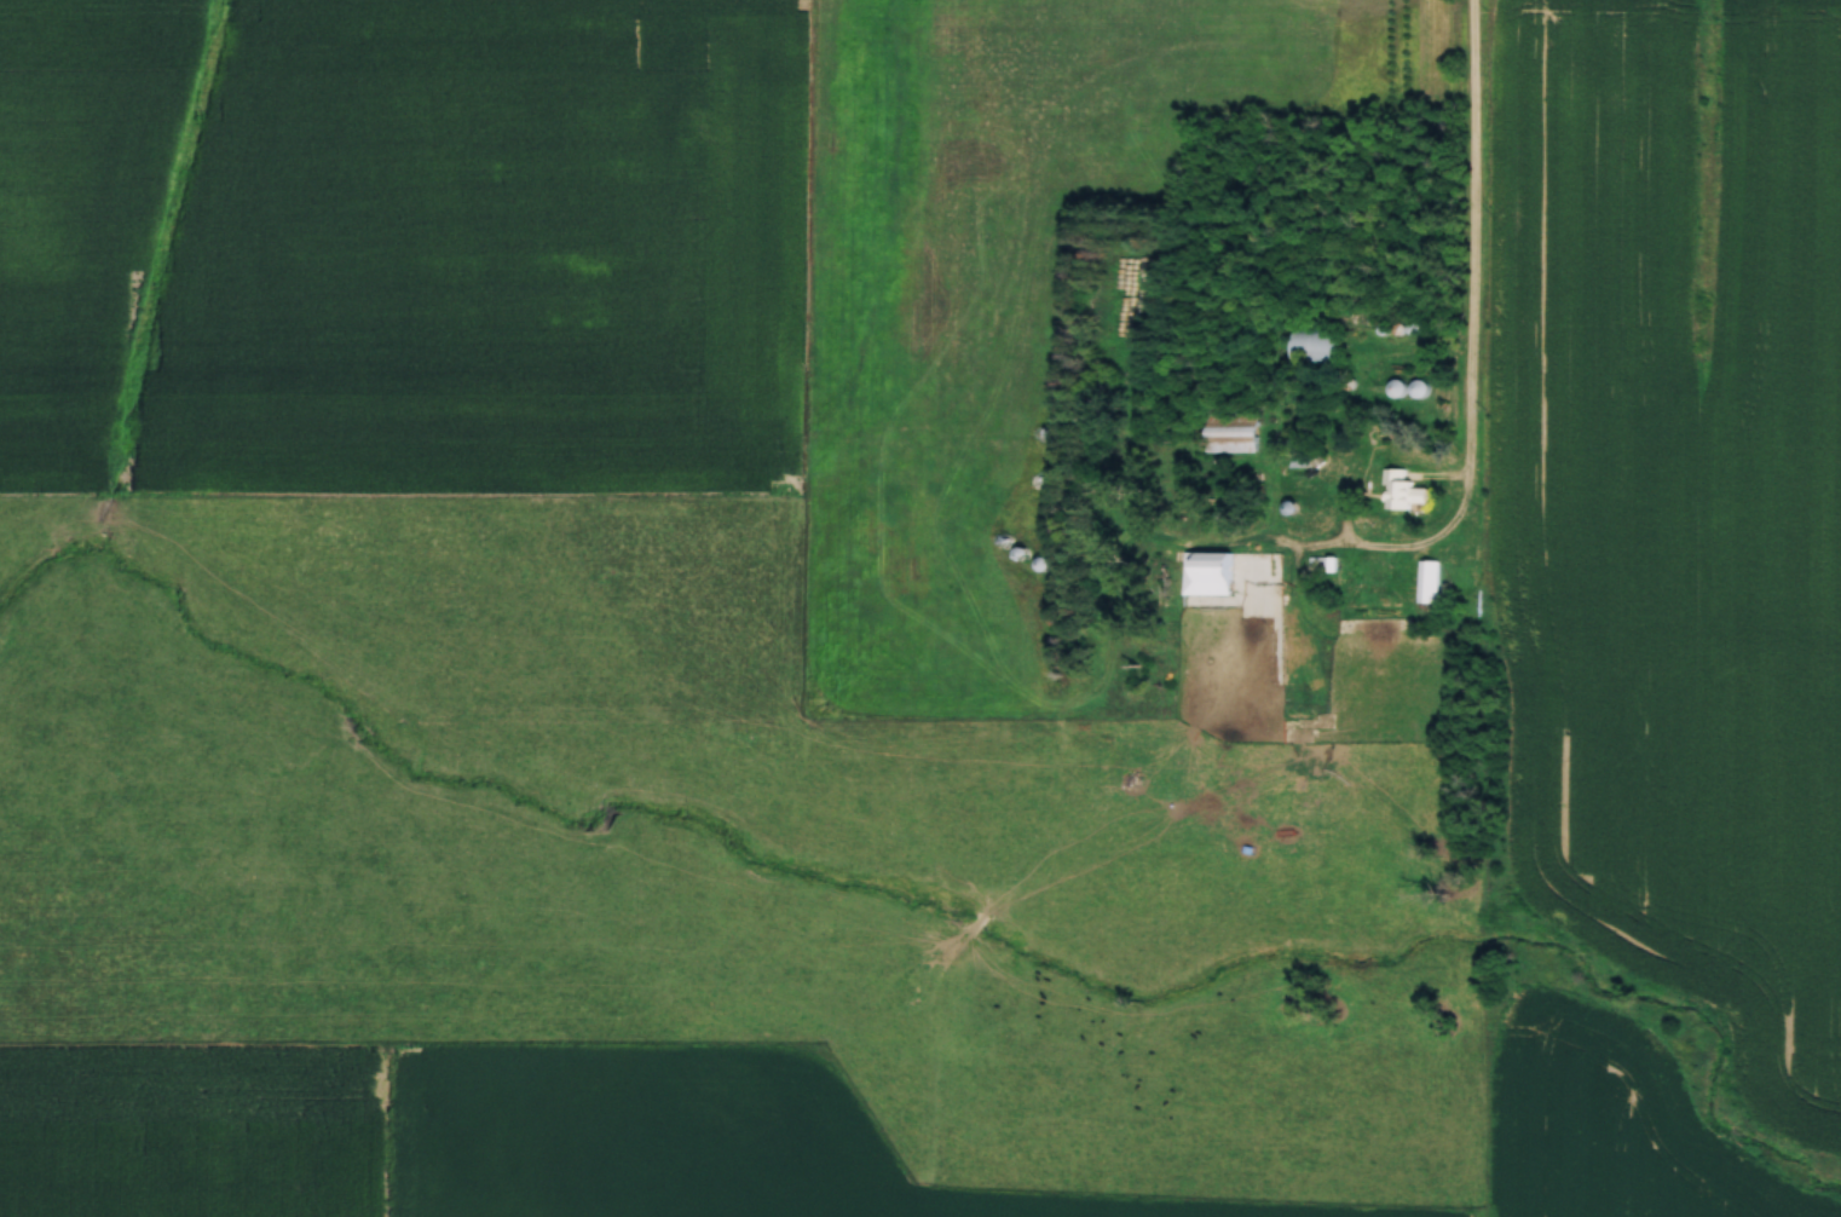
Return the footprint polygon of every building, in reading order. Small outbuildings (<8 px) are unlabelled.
[(1335,358),(1335,328),(1283,328),(1283,358),(1335,358)] [(1427,487),(1414,486),(1414,478),(1403,478),(1403,467),(1384,467),(1383,483),(1390,483),(1389,508),(1426,509),(1427,487)] [(1222,552),(1184,552),(1184,605),(1222,605),(1222,552)] [(1424,601),(1437,601),(1437,559),(1424,559),(1424,601)]
